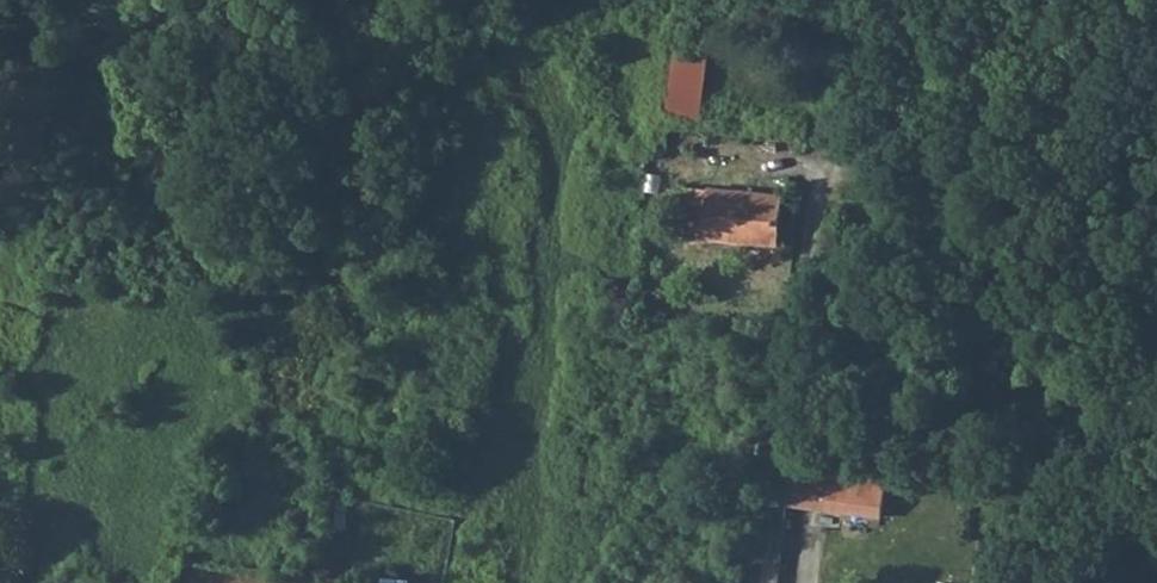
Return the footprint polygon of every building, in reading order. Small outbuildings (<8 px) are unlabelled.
[(677,40),(667,115),(700,119),(709,44),(677,40)] [(784,196),(687,188),(687,192),(669,190),(667,206),(685,208),(683,238),(779,246),(784,196)] [(786,505),(785,513),(794,514),(795,506),(827,509),(827,508),(881,514),(886,471),(791,460),(786,505)] [(290,572),(288,582),(306,582),(307,574),(290,572)] [(306,582),(327,582),(328,577),(307,574),(306,582)]
